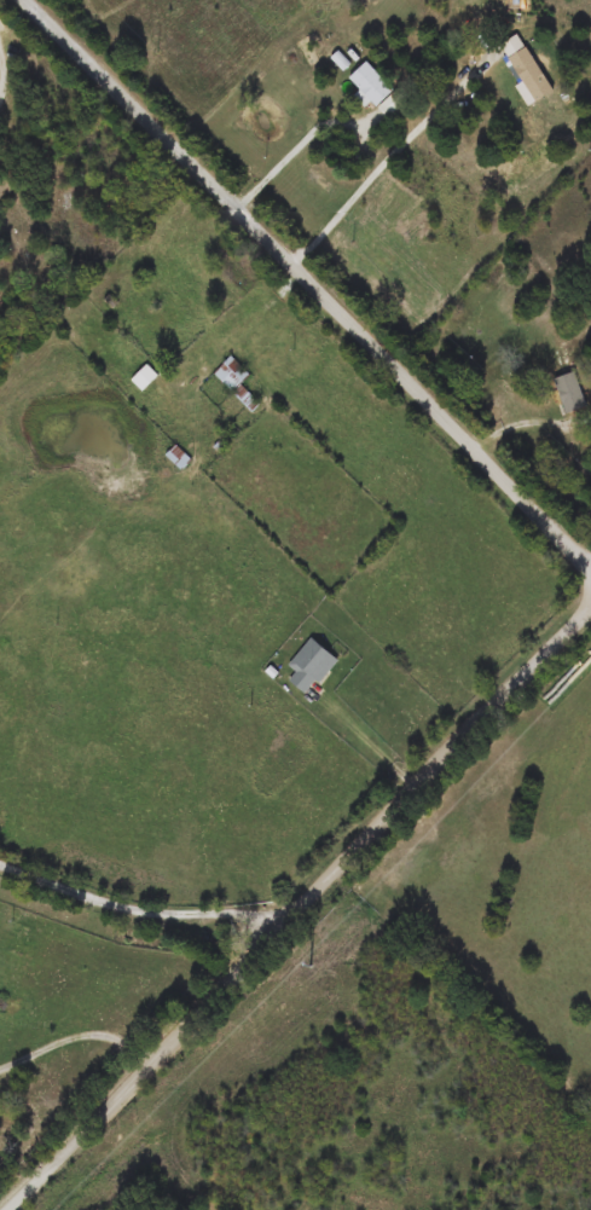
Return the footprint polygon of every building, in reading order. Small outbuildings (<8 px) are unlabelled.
[(520,35),(552,93),(531,105),(498,47),(520,35)] [(394,91),(377,109),(349,80),(366,63),(394,91)] [(214,375),(231,357),(250,376),(241,384),(260,404),(251,412),(214,375)] [(132,381),(146,366),(157,376),(143,392),(132,381)] [(554,380),(573,372),(586,406),(567,413),(554,380)] [(167,456),(173,450),(180,459),(185,455),(191,462),(181,470),(167,456)] [(296,673),(288,666),(312,639),(337,661),(307,696),(290,682),(296,673)]
